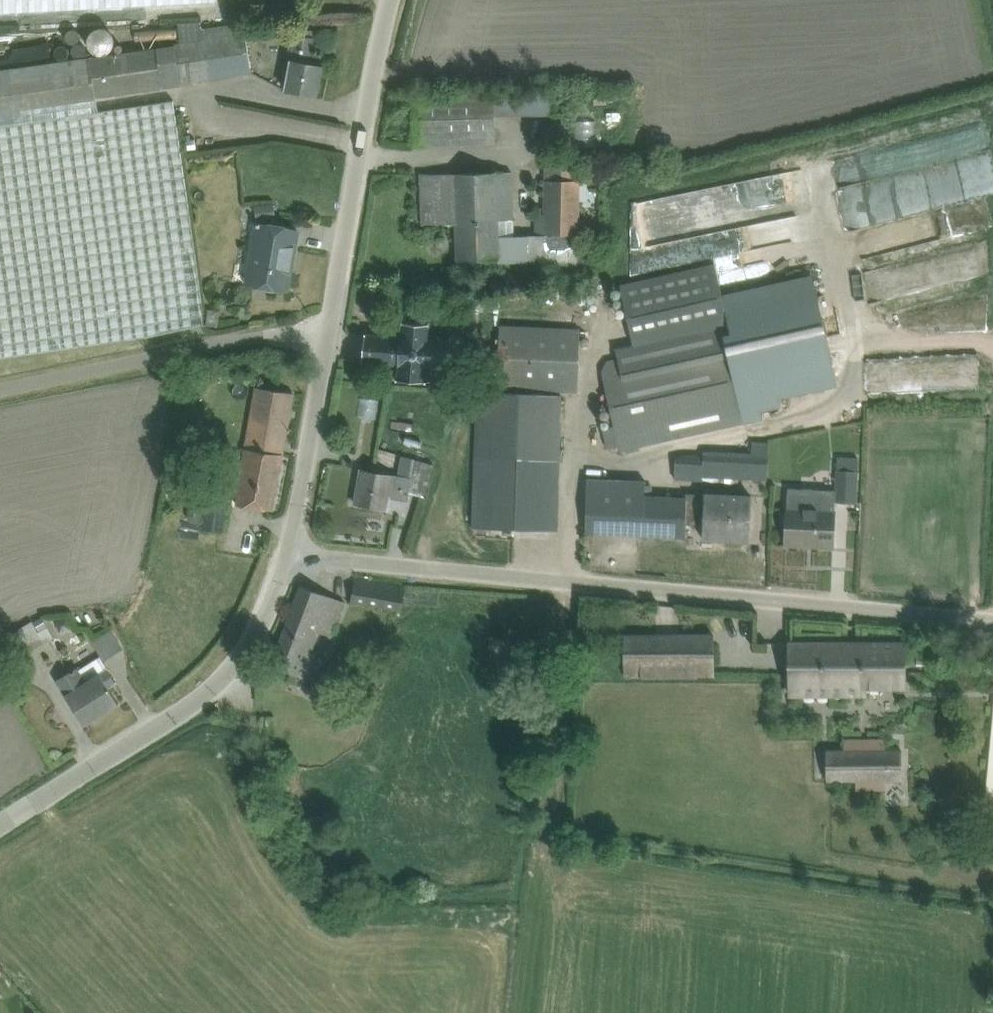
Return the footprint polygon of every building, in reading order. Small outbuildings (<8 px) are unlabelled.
[(218,6),(217,0),(0,0),(0,15),(218,6)] [(0,68),(0,110),(246,75),(239,32),(0,68)] [(277,93),(316,99),(321,66),(309,64),(312,39),(292,36),(288,63),(282,62),(277,93)] [(574,90),(420,90),(420,140),(496,140),(496,111),(546,111),(546,144),(568,144),(568,112),(574,112),(574,90)] [(209,327),(180,104),(0,129),(0,356),(209,327)] [(940,197),(988,187),(974,119),(887,138),(893,164),(931,156),(940,197)] [(827,171),(841,178),(848,165),(834,158),(827,171)] [(459,223),(459,261),(554,261),(554,277),(577,277),(577,179),(544,179),(544,212),(533,212),(533,232),(511,232),(511,170),(421,170),(421,223),(459,223)] [(780,172),(618,198),(630,271),(646,268),(641,237),(787,214),(780,172)] [(913,231),(980,219),(976,195),(899,208),(904,235),(913,233),(913,231)] [(239,287),(285,295),(296,231),(250,223),(239,287)] [(845,249),(861,252),(866,232),(849,228),(845,249)] [(604,359),(624,448),(786,412),(783,399),(839,386),(814,276),(719,297),(712,267),(626,286),(640,345),(715,328),(716,334),(604,359)] [(364,334),(362,361),(398,365),(397,379),(437,382),(438,368),(448,369),(457,361),(458,348),(451,339),(429,337),(430,324),(401,322),(400,338),(364,334)] [(579,389),(579,328),(505,328),(505,389),(486,389),(486,522),(561,522),(561,476),(553,476),(553,389),(579,389)] [(886,389),(968,385),(967,352),(884,356),(886,389)] [(239,503),(272,510),(293,392),(257,386),(239,503)] [(684,457),(685,476),(773,471),(771,439),(749,440),(750,453),(684,457)] [(839,456),(840,500),(861,499),(859,455),(839,456)] [(365,471),(361,502),(394,507),(396,493),(429,497),(434,459),(406,456),(403,476),(365,471)] [(580,536),(682,540),(683,498),(644,496),(644,482),(582,479),(580,536)] [(780,548),(832,549),(834,490),(782,489),(780,548)] [(195,493),(191,530),(209,532),(213,495),(195,493)] [(745,493),(706,494),(707,534),(746,533),(745,493)] [(408,588),(356,580),(352,604),(404,611),(408,588)] [(345,602),(300,586),(271,666),(316,682),(345,602)] [(38,619),(12,634),(28,661),(53,646),(38,619)] [(900,694),(900,638),(781,637),(780,693),(900,694)] [(712,644),(624,643),(624,685),(712,686),(712,644)] [(79,724),(115,702),(95,669),(59,691),(79,724)] [(981,681),(980,698),(992,699),(992,682),(981,681)] [(831,752),(831,777),(902,775),(901,751),(831,752)]
